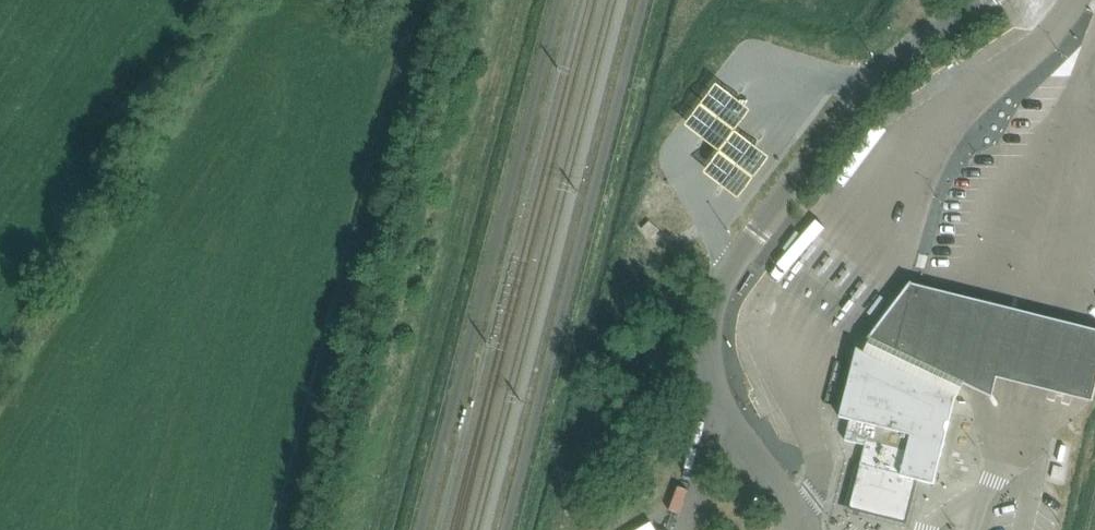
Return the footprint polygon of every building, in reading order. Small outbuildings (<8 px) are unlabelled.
[(724,188),(742,203),(775,160),(756,145),(739,132),(754,112),(734,96),(720,85),(687,127),(702,138),(722,154),(706,175),(724,188)] [(912,289),(870,342),(882,348),(962,388),(994,402),(1003,384),(1092,405),(1094,393),(1094,335),(912,289)] [(934,485),(957,396),(920,379),(919,383),(884,363),(884,362),(883,362),(869,356),(855,361),(854,366),(853,366),(840,418),(850,421),(845,441),(866,446),(860,466),(850,509),(907,523),(918,481),(934,485)]
